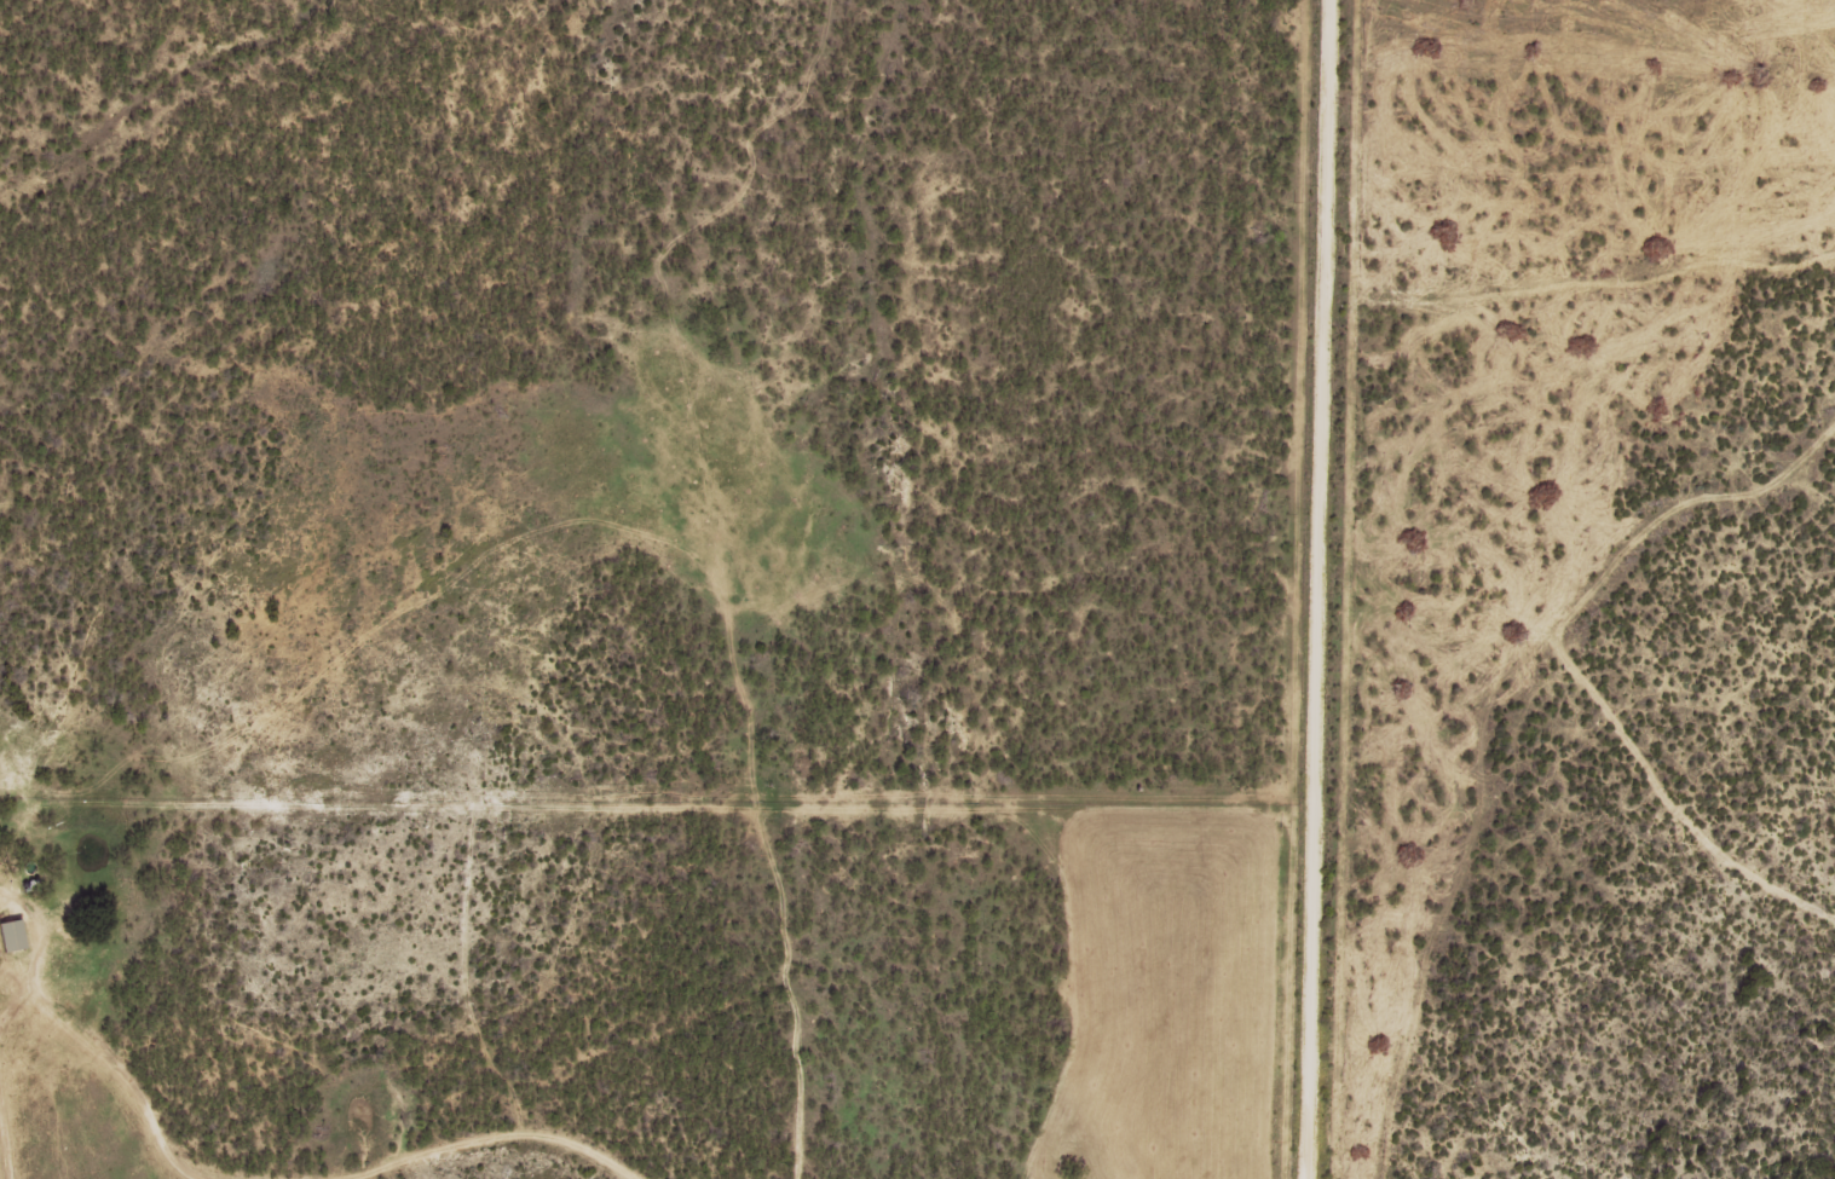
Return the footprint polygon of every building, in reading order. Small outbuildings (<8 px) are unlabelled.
[(27,948),(21,921),(0,925),(0,931),(4,952),(27,948)]
